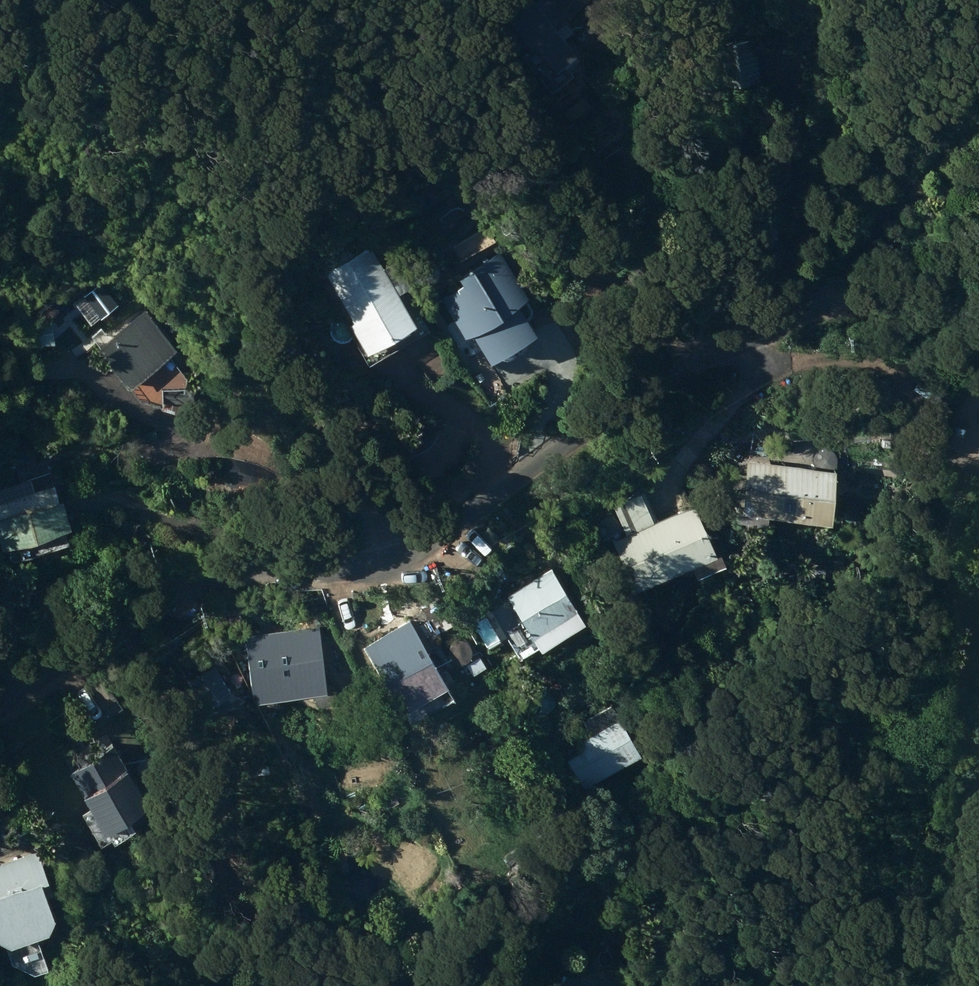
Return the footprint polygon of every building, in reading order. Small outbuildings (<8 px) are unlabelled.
[(536,5),(533,1),(510,20),(531,47),(522,55),(535,71),(549,60),(557,71),(577,55),(555,27),(588,1),(587,0),(542,0),(536,5)] [(727,86),(761,79),(753,39),(719,45),(727,86)] [(488,226),(452,246),(460,260),(496,240),(488,226)] [(370,355),(416,326),(369,249),(327,275),(356,321),(351,324),(370,355)] [(459,279),(463,286),(442,301),(453,316),(445,322),(467,355),(474,354),(482,349),(493,366),(539,336),(518,305),(530,297),(499,252),(459,279)] [(143,308),(96,343),(126,382),(173,347),(143,308)] [(88,434),(91,444),(101,441),(97,431),(88,434)] [(837,472),(748,460),(739,522),(768,526),(770,517),(830,525),(837,472)] [(71,530),(63,502),(59,503),(54,487),(34,493),(30,481),(0,490),(0,539),(3,551),(71,530)] [(628,535),(613,541),(637,594),(694,568),(699,579),(727,567),(721,554),(718,556),(696,507),(659,523),(645,492),(615,506),(628,535)] [(544,557),(502,584),(524,618),(515,623),(534,652),(566,632),(561,624),(579,612),(544,557)] [(425,615),(436,631),(456,618),(445,601),(425,615)] [(409,619),(364,645),(407,720),(452,695),(409,619)] [(317,631),(245,641),(252,698),(325,687),(317,631)] [(475,657),(460,666),(466,677),(481,669),(475,657)] [(207,711),(233,694),(215,666),(188,683),(207,711)] [(586,790),(643,757),(616,709),(595,721),(600,730),(576,743),(581,752),(569,759),(586,790)] [(149,806),(113,745),(69,771),(105,832),(149,806)] [(38,854),(0,868),(0,942),(11,947),(48,933),(55,918),(47,897),(53,895),(38,854)]
